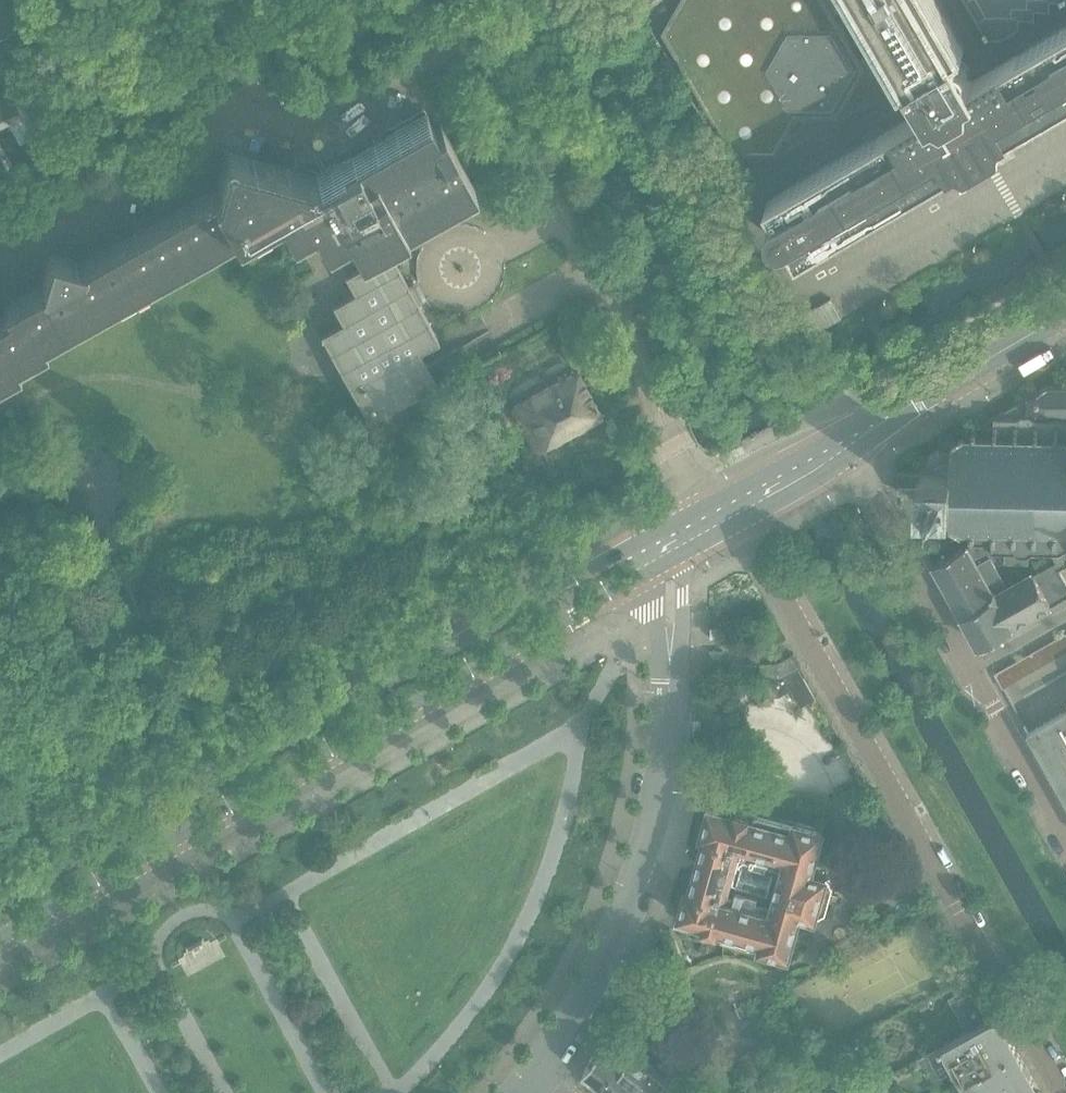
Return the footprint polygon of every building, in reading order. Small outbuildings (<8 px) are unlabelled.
[(866,65),(866,64),(884,54),(879,46),(861,56),(834,10),(851,0),(681,0),(664,29),(727,138),(743,138),(750,149),(776,149),(797,113),(839,113),(866,65)] [(879,46),(884,54),(902,85),(910,80),(912,84),(959,57),(957,53),(958,52),(959,54),(964,52),(962,50),(965,48),(937,0),(853,0),(879,46)] [(1065,100),(1065,25),(972,80),(970,76),(959,57),(912,84),(926,107),(768,199),(776,214),(773,217),(770,221),(769,226),(770,231),(773,237),(778,240),(785,241),(791,239),(800,254),(959,162),(962,162),(967,165),(970,165),(1001,148),(1002,146),(1002,139),(1004,136),(1065,100)] [(45,344),(42,339),(277,207),(289,229),(311,216),(323,238),(324,238),(324,237),(338,230),(335,225),(342,221),(358,249),(367,264),(345,276),(346,278),(354,293),(332,305),(333,308),(334,307),(342,322),(320,335),(369,422),(437,384),(418,350),(438,339),(390,254),(380,235),(473,183),(455,152),(456,152),(440,123),(435,127),(427,114),(396,131),(352,156),(348,148),(336,154),(341,162),(340,162),(341,163),(339,163),(342,168),(334,172),(332,168),(318,175),(317,175),(316,176),(227,151),(217,187),(84,262),(50,253),(41,286),(4,307),(7,312),(0,316),(0,376),(18,366),(15,361),(45,344)] [(601,415),(578,371),(512,407),(536,451),(601,415)] [(1047,386),(990,419),(990,424),(986,426),(983,429),(978,426),(975,428),(974,436),(962,436),(952,441),(952,449),(940,448),(930,454),(929,466),(922,466),(922,471),(901,471),(898,473),(898,491),(901,493),(921,494),(921,499),(929,499),(929,511),(939,517),(951,517),(951,525),(960,531),(970,531),(970,545),(984,546),(989,553),(994,550),(1008,550),(1008,562),(1032,562),(1032,554),(1035,551),(1050,551),(1057,564),(1060,568),(1065,565),(1065,386),(1047,386)] [(529,473),(520,478),(525,486),(534,481),(529,473)] [(1065,597),(1065,579),(1060,568),(1057,564),(1010,590),(989,553),(984,546),(970,545),(967,545),(934,564),(980,646),(1065,597)] [(725,628),(711,627),(710,638),(725,638),(725,628)] [(723,657),(724,648),(709,647),(708,657),(723,657)] [(782,677),(801,665),(794,653),(778,663),(760,662),(759,677),(782,677)] [(755,676),(756,665),(729,664),(729,674),(736,674),(736,675),(755,676)] [(819,697),(802,667),(780,681),(773,685),(780,697),(791,690),(802,707),(819,697)] [(1029,732),(1065,798),(1065,711),(1029,732)] [(831,882),(827,874),(810,869),(821,828),(757,810),(753,813),(752,817),(748,816),(749,810),(737,807),(735,812),(732,812),(733,808),(730,803),(725,801),(718,805),(717,808),(711,806),(704,831),(703,831),(702,835),(706,835),(691,889),(688,888),(687,892),(681,914),(681,913),(680,917),(687,919),(686,923),(689,929),(695,931),(700,928),(701,923),(704,924),(703,930),(715,934),(717,927),(721,928),(720,933),(723,939),(786,956),(797,915),(814,920),(822,915),(831,882)] [(1018,1051),(1003,1024),(996,1013),(983,989),(960,1001),(975,1027),(942,1046),(962,1082),(1018,1051)] [(612,1035),(606,1044),(605,1043),(584,1071),(613,1092),(647,1092),(648,1091),(650,1092),(654,1092),(662,1083),(675,1092),(693,1092),(682,1085),(667,1073),(665,1076),(612,1035)] [(921,1066),(936,1057),(933,1051),(918,1060),(921,1066)] [(1034,1080),(1018,1051),(962,1082),(968,1092),(1025,1092),(1038,1086),(1034,1080)] [(763,1092),(789,1092),(783,1082),(763,1092)]
